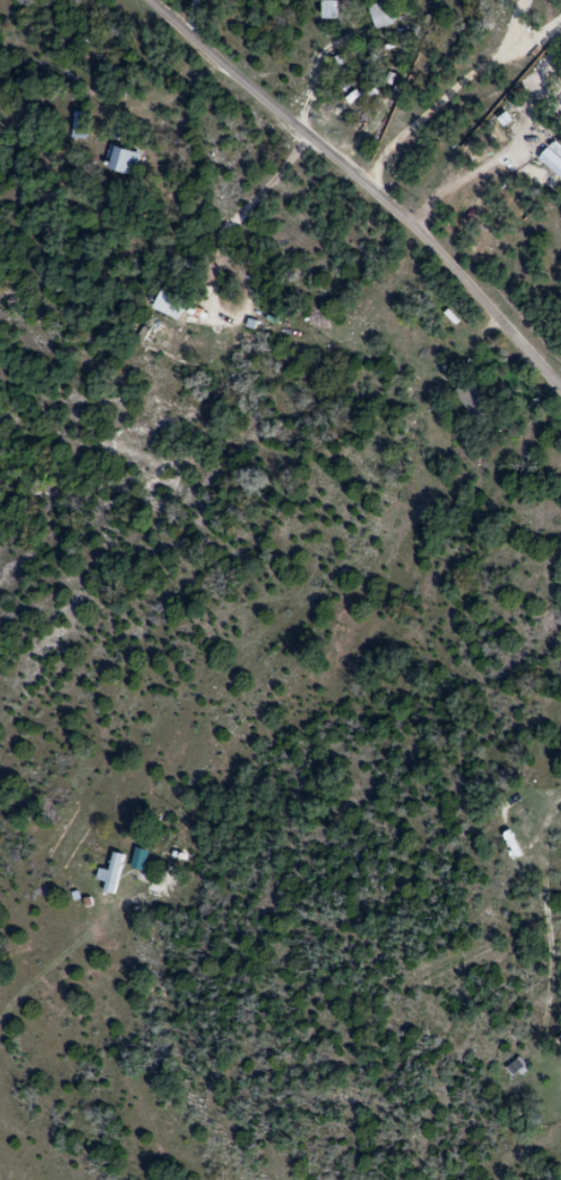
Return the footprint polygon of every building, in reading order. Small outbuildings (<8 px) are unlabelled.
[(319,22),(332,22),(332,2),(319,2),(319,22)] [(366,7),(372,31),(392,27),(387,3),(366,7)] [(90,114),(73,113),(72,140),(89,141),(90,114)] [(140,155),(111,147),(104,170),(133,178),(140,155)] [(492,408),(465,381),(451,395),(478,422),(492,408)] [(114,894),(123,855),(113,852),(109,871),(99,869),(96,879),(105,881),(103,892),(114,894)] [(514,1079),(527,1069),(519,1058),(506,1068),(514,1079)]
